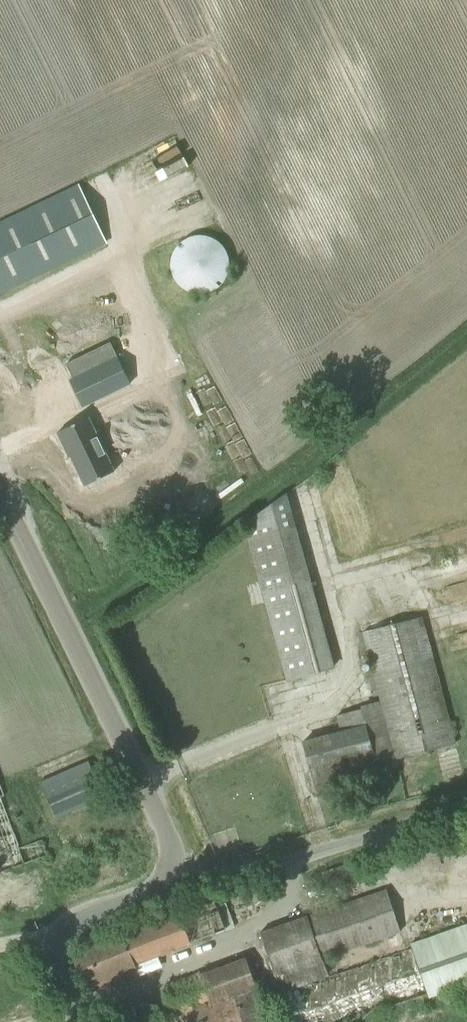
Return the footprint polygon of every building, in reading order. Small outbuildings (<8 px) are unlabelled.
[(80,185),(0,223),(0,293),(107,242),(80,185)] [(228,258),(227,253),(225,250),(221,245),(217,241),(210,237),(203,235),(195,236),(188,238),(181,241),(177,246),(172,252),(170,260),(171,268),(172,274),(175,281),(180,287),(186,291),(193,293),(200,294),(206,293),(212,291),(218,288),(223,283),(226,277),(228,271),(229,264),(228,258)] [(109,343),(65,364),(72,378),(69,380),(81,405),(128,383),(109,343)] [(86,416),(57,430),(84,484),(113,470),(86,416)] [(243,524),(285,681),(334,668),(286,493),(243,524)] [(337,713),(342,732),(303,742),(317,792),(379,775),(375,761),(393,758),(393,760),(455,744),(421,613),(364,628),(383,700),(337,713)] [(87,762),(39,783),(55,817),(102,796),(87,762)] [(42,839),(20,847),(1,796),(6,795),(0,779),(0,872),(48,855),(42,839)] [(387,890),(260,932),(274,976),(282,973),(288,990),(328,977),(322,958),(401,932),(387,890)] [(181,913),(71,955),(86,993),(105,986),(137,974),(134,965),(191,943),(181,913)] [(410,945),(411,948),(428,994),(429,998),(466,985),(466,926),(410,945)] [(179,1021),(266,1021),(245,959),(166,987),(179,1021)]
